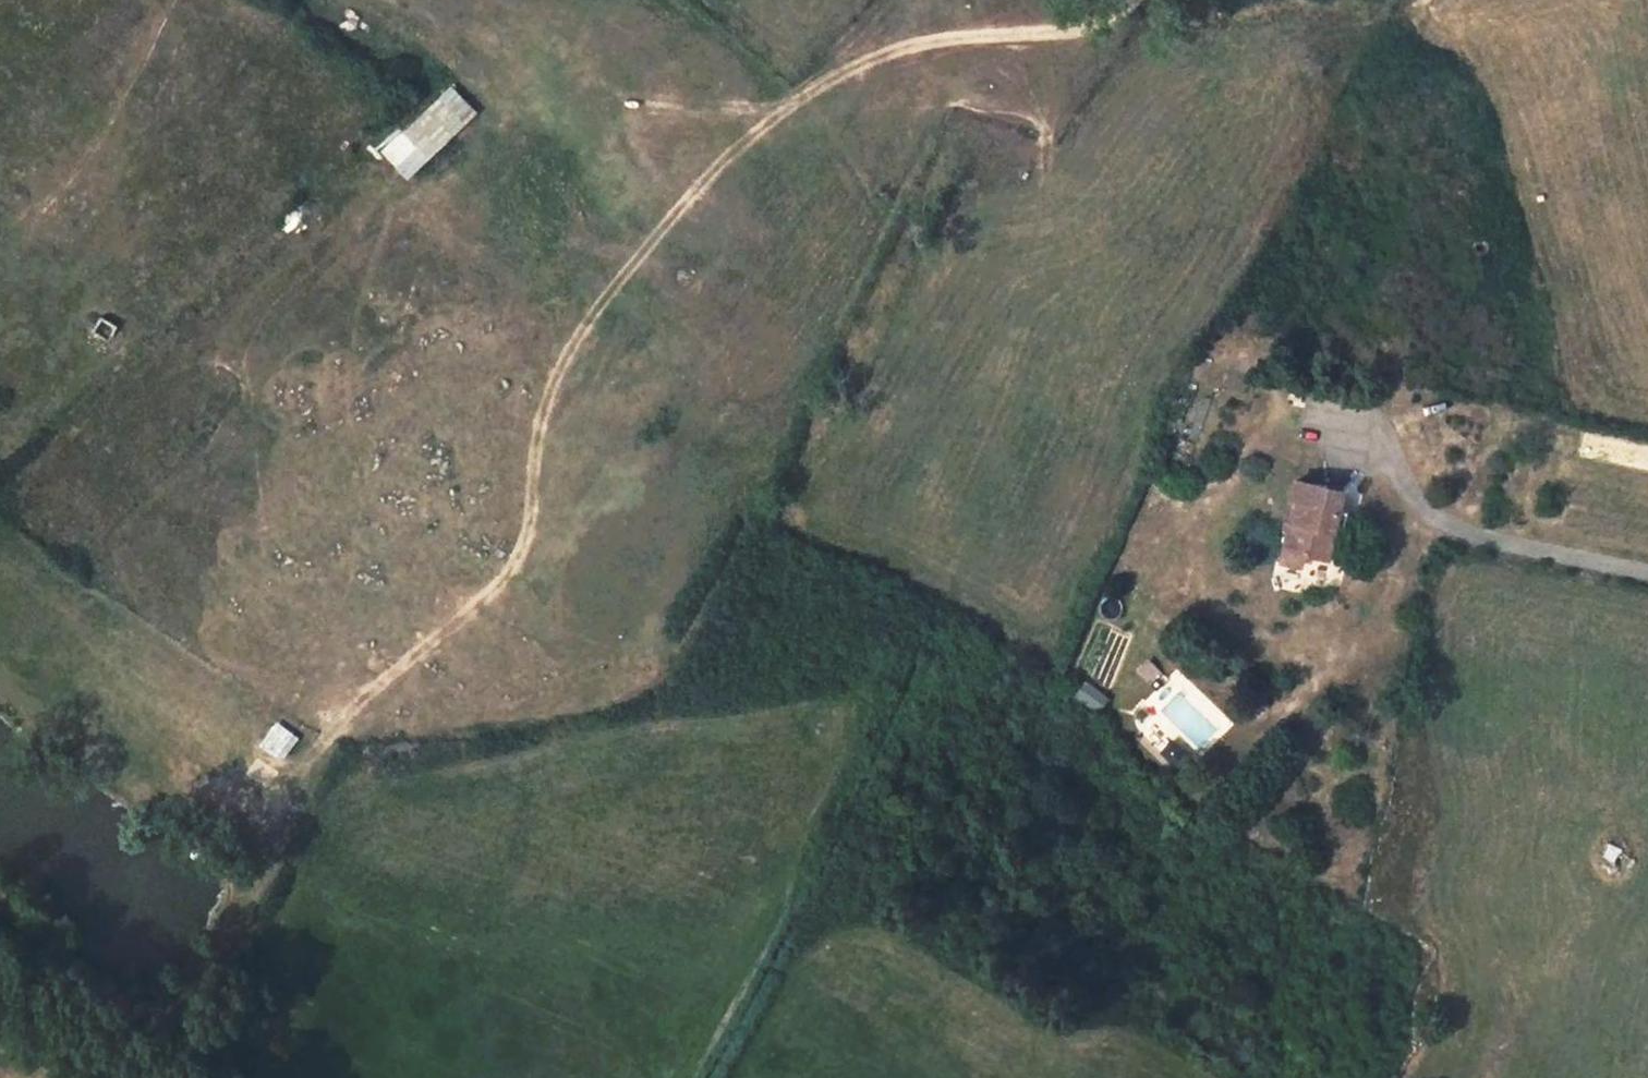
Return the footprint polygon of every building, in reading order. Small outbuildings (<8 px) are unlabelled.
[(477,115),(451,89),(404,133),(429,159),(477,115)] [(116,328),(101,319),(92,333),(107,342),(116,328)] [(1344,495),(1295,484),(1285,532),(1290,533),(1282,566),(1303,570),(1306,558),(1330,563),(1336,535),(1345,537),(1350,516),(1341,513),(1344,495)] [(1147,686),(1163,677),(1151,658),(1136,667),(1147,686)] [(1097,713),(1109,697),(1085,679),(1073,695),(1097,713)] [(297,738),(281,727),(270,743),(286,754),(297,738)] [(1621,852),(1607,843),(1600,856),(1613,864),(1621,852)]
